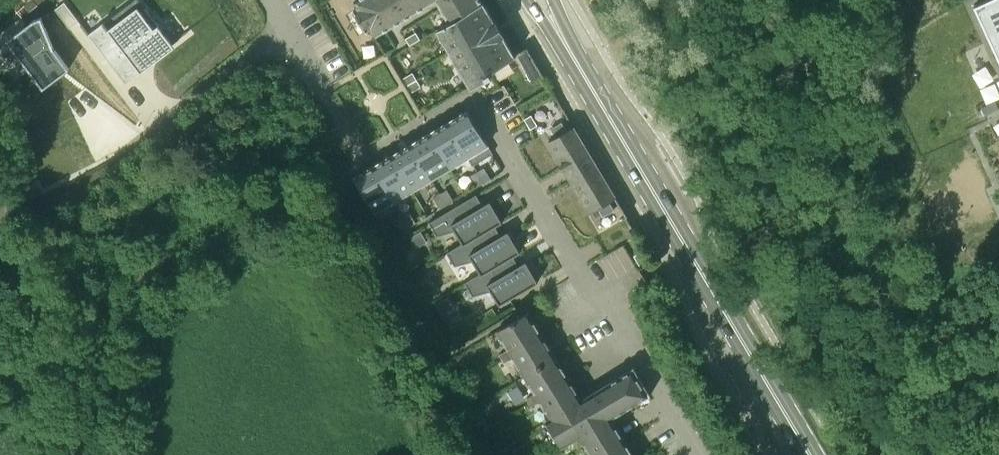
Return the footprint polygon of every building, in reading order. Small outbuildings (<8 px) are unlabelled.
[(356,5),(349,8),(361,28),(369,24),(374,32),(393,21),(430,0),(353,0),(356,5)] [(490,74),(488,71),(514,55),(503,35),(495,22),(484,4),(484,3),(483,2),(482,0),(436,0),(448,20),(435,27),(444,42),(471,86),(490,74)] [(974,4),(998,59),(998,0),(983,0),(974,4)] [(65,2),(55,9),(70,28),(79,21),(65,2)] [(88,32),(125,82),(174,45),(145,6),(113,30),(105,19),(88,32)] [(44,87),(70,68),(54,46),(41,17),(34,20),(8,39),(10,41),(18,52),(19,51),(32,65),(44,87)] [(420,39),(416,32),(406,38),(410,45),(420,39)] [(521,65),(525,72),(535,66),(531,59),(521,65)] [(407,86),(417,80),(413,73),(403,79),(407,86)] [(411,93),(421,87),(417,80),(407,86),(411,93)] [(491,143),(469,105),(449,117),(471,154),(491,143)] [(538,125),(532,115),(525,119),(526,121),(528,125),(531,129),(538,125)] [(452,165),(471,154),(449,117),(430,128),(452,165)] [(616,196),(574,126),(567,130),(562,121),(551,128),(556,137),(549,141),(591,211),(598,207),(603,216),(614,209),(609,200),(616,196)] [(452,165),(430,128),(411,139),(433,176),(452,165)] [(392,149),(414,187),(433,176),(411,139),(392,149)] [(374,160),(396,198),(414,187),(392,149),(374,160)] [(374,160),(354,172),(376,209),(396,198),(374,160)] [(480,171),(485,180),(492,176),(487,167),(480,171)] [(480,171),(473,175),(479,184),(485,180),(480,171)] [(455,197),(450,188),(443,192),(448,201),(455,197)] [(436,196),(441,206),(448,201),(443,192),(436,196)] [(503,219),(491,198),(482,203),(476,193),(430,220),(437,232),(456,228),(464,240),(494,224),(503,219)] [(412,210),(405,214),(410,223),(417,219),(412,210)] [(398,218),(403,227),(410,223),(405,214),(398,218)] [(509,228),(499,234),(494,224),(464,240),(447,250),(454,263),(474,258),(481,271),(511,255),(521,249),(509,228)] [(421,231),(420,231),(410,237),(416,248),(427,242),(421,231)] [(640,266),(647,262),(641,252),(634,256),(640,266)] [(526,259),(517,264),(511,255),(481,271),(465,281),(472,293),(492,289),(500,302),(539,280),(526,259)] [(435,304),(442,315),(454,308),(447,297),(435,304)] [(614,423),(611,417),(649,394),(650,395),(651,395),(634,366),(629,369),(630,370),(582,399),(528,312),(495,333),(506,351),(498,356),(503,363),(510,358),(534,397),(527,401),(531,408),(539,404),(547,418),(543,420),(559,446),(579,435),(592,454),(634,454),(614,423)]
